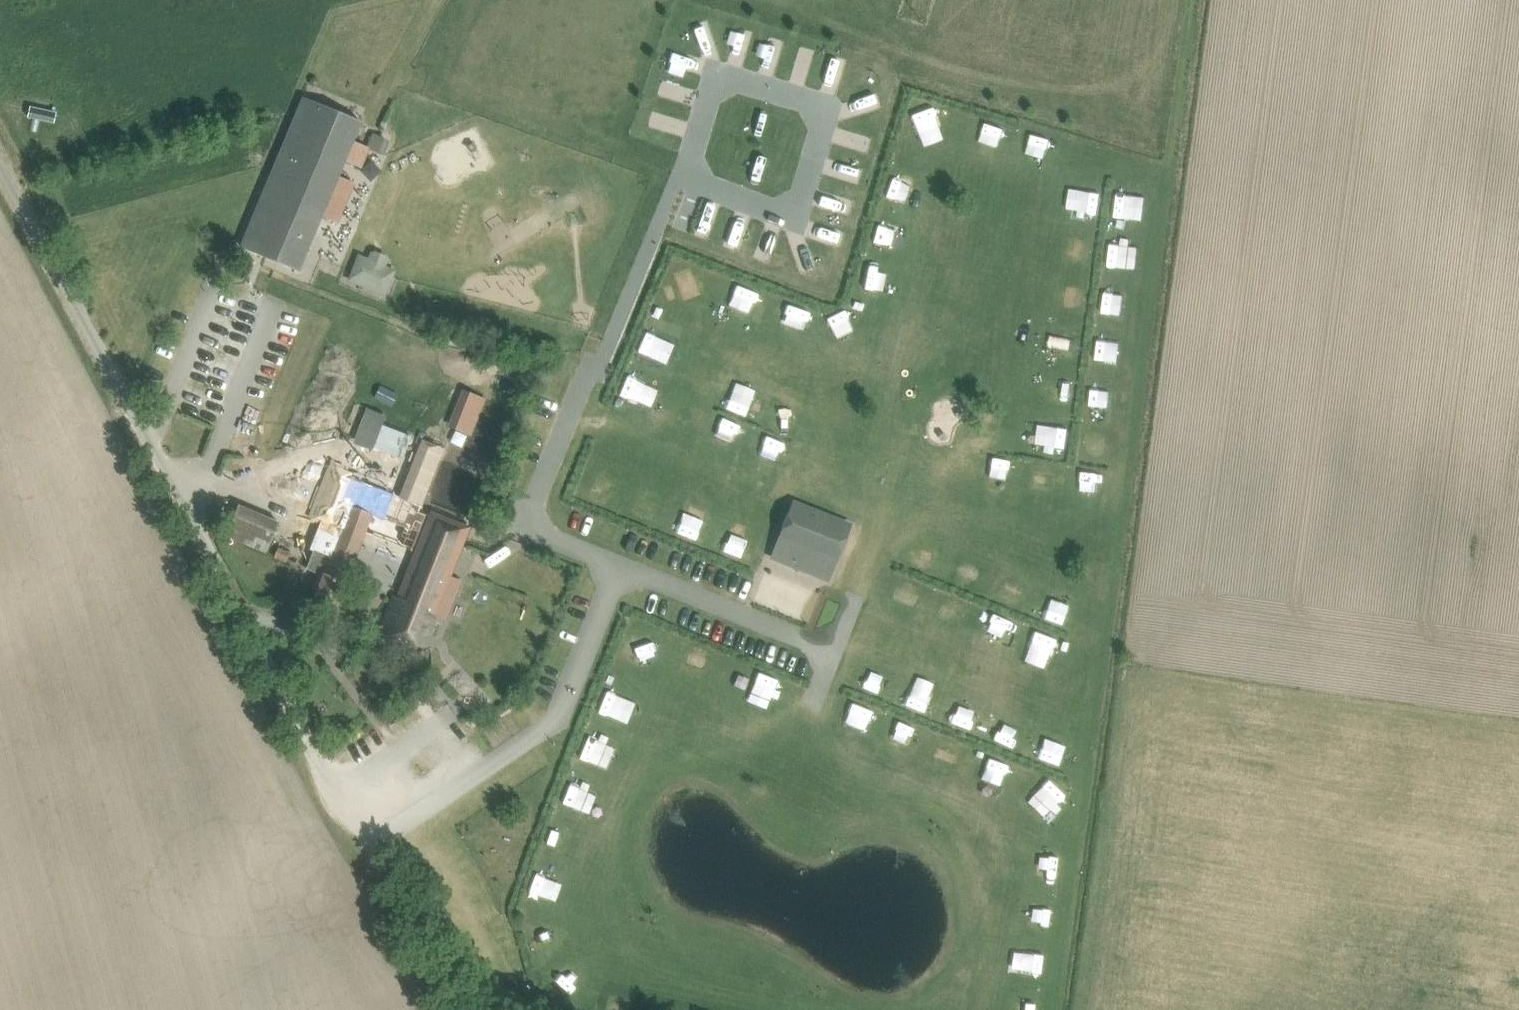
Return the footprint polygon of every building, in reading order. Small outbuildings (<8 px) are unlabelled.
[(241,246),(299,270),(361,123),(303,98),(241,246)] [(979,139),(996,143),(1000,126),(982,122),(979,139)] [(900,145),(920,151),(925,131),(904,126),(900,145)] [(1027,132),(1023,152),(1041,156),(1045,136),(1027,132)] [(372,133),(366,147),(381,153),(386,139),(372,133)] [(885,195),(904,201),(910,182),(890,176),(885,195)] [(1097,212),(1098,192),(1078,191),(1077,212),(1097,212)] [(892,248),(895,226),(875,223),(872,245),(892,248)] [(384,264),(388,255),(362,244),(347,280),(383,295),(394,268),(384,264)] [(1138,267),(1138,245),(1123,245),(1107,244),(1106,266),(1138,267)] [(866,270),(861,287),(879,293),(885,276),(866,270)] [(1099,313),(1122,316),(1125,291),(1101,289),(1099,313)] [(787,304),(781,321),(801,327),(807,310),(787,304)] [(844,308),(824,316),(833,337),(853,329),(844,308)] [(1079,348),(1081,327),(1062,326),(1060,346),(1079,348)] [(635,353),(659,361),(667,338),(643,330),(635,353)] [(644,405),(652,384),(625,374),(617,395),(644,405)] [(1054,382),(1054,403),(1072,403),(1073,383),(1054,382)] [(1087,406),(1118,407),(1118,389),(1088,388),(1087,406)] [(789,433),(801,402),(782,395),(771,425),(789,433)] [(363,410),(352,445),(368,451),(381,417),(363,410)] [(708,444),(728,452),(739,422),(719,415),(708,444)] [(1042,444),(1061,451),(1067,433),(1048,426),(1042,444)] [(755,450),(774,457),(781,440),(762,432),(755,450)] [(989,481),(1005,482),(1007,461),(991,459),(989,481)] [(1078,490),(1099,490),(1100,470),(1079,469),(1078,490)] [(319,556),(351,569),(365,535),(412,554),(412,553),(419,534),(407,529),(425,484),(409,478),(396,509),(377,501),(372,514),(358,508),(364,493),(347,487),(319,556)] [(224,536),(265,553),(279,522),(237,504),(224,536)] [(396,595),(391,593),(378,629),(412,643),(419,626),(425,628),(440,588),(451,592),(457,576),(446,571),(462,530),(450,525),(452,519),(428,510),(419,534),(412,553),(412,554),(396,595)] [(797,511),(777,559),(835,582),(854,533),(797,511)] [(742,559),(751,538),(726,528),(717,549),(742,559)] [(274,557),(287,562),(291,552),(278,547),(274,557)] [(351,569),(319,556),(318,559),(326,562),(323,569),(328,571),(327,575),(319,572),(313,589),(317,591),(311,606),(333,615),(340,596),(351,569)] [(1061,624),(1070,602),(1049,594),(1040,615),(1061,624)] [(974,628),(996,639),(1006,621),(984,609),(974,628)] [(1044,665),(1055,637),(1035,629),(1024,658),(1044,665)] [(445,674),(462,692),(475,679),(459,661),(445,674)] [(878,694),(887,675),(865,666),(857,685),(878,694)] [(756,669),(748,689),(769,698),(777,678),(756,669)] [(415,701),(428,692),(423,684),(410,693),(415,701)] [(902,701),(919,712),(929,696),(912,685),(902,701)] [(967,730),(979,703),(958,694),(947,721),(967,730)] [(827,730),(852,738),(863,705),(839,697),(827,730)] [(889,741),(907,748),(915,726),(897,719),(889,741)] [(1010,746),(1017,728),(999,721),(992,738),(1010,746)] [(584,736),(579,760),(601,765),(606,741),(584,736)] [(1042,738),(1037,758),(1062,765),(1068,746),(1042,738)] [(999,783),(1005,760),(981,754),(975,776),(999,783)] [(1050,777),(1026,799),(1047,822),(1061,808),(1057,804),(1066,795),(1050,777)] [(576,811),(578,807),(586,812),(596,792),(569,779),(558,802),(576,811)] [(565,851),(571,833),(550,826),(544,845),(565,851)] [(1055,883),(1056,863),(1028,861),(1027,881),(1055,883)] [(528,892),(548,896),(553,877),(533,872),(528,892)] [(1020,972),(1021,951),(1011,951),(1010,972),(1020,972)] [(1023,952),(1022,974),(1040,975),(1042,953),(1023,952)] [(568,961),(554,979),(570,992),(585,975),(568,961)] [(1035,1002),(1015,1000),(1014,1009),(1034,1009),(1035,1002)]
